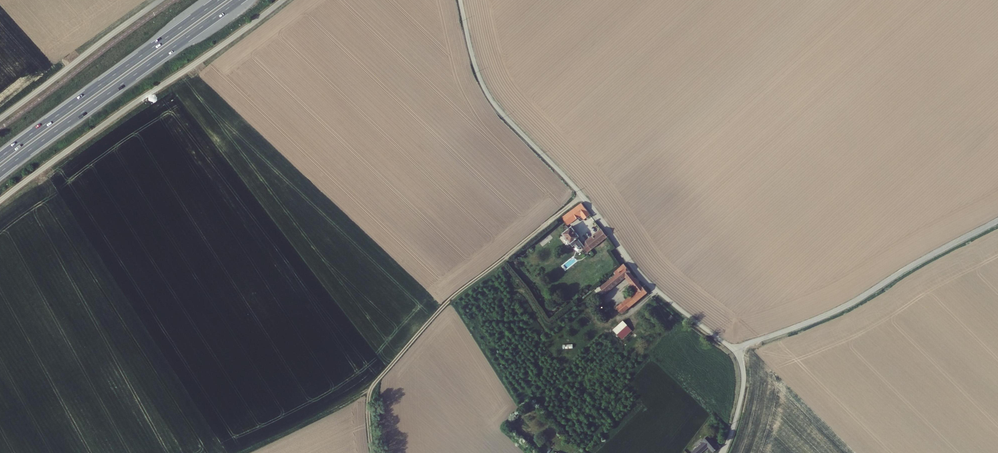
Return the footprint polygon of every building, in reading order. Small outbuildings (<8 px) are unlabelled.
[(588,220),(592,217),(585,205),(562,222),(570,233),(566,236),(576,249),(580,246),(578,243),(584,238),(576,228),(574,230),(570,226),(584,215),(588,220)] [(603,233),(583,247),(587,253),(607,240),(603,233)] [(600,287),(605,292),(627,275),(638,290),(627,298),(631,305),(649,292),(644,285),(642,287),(630,273),(631,272),(625,266),(617,273),(600,287)] [(615,325),(618,330),(629,323),(625,318),(615,325)] [(633,328),(630,325),(629,323),(618,330),(622,335),(633,328)] [(707,446),(710,450),(715,446),(705,433),(699,438),(701,440),(686,452),(687,452),(699,452),(707,446)]
